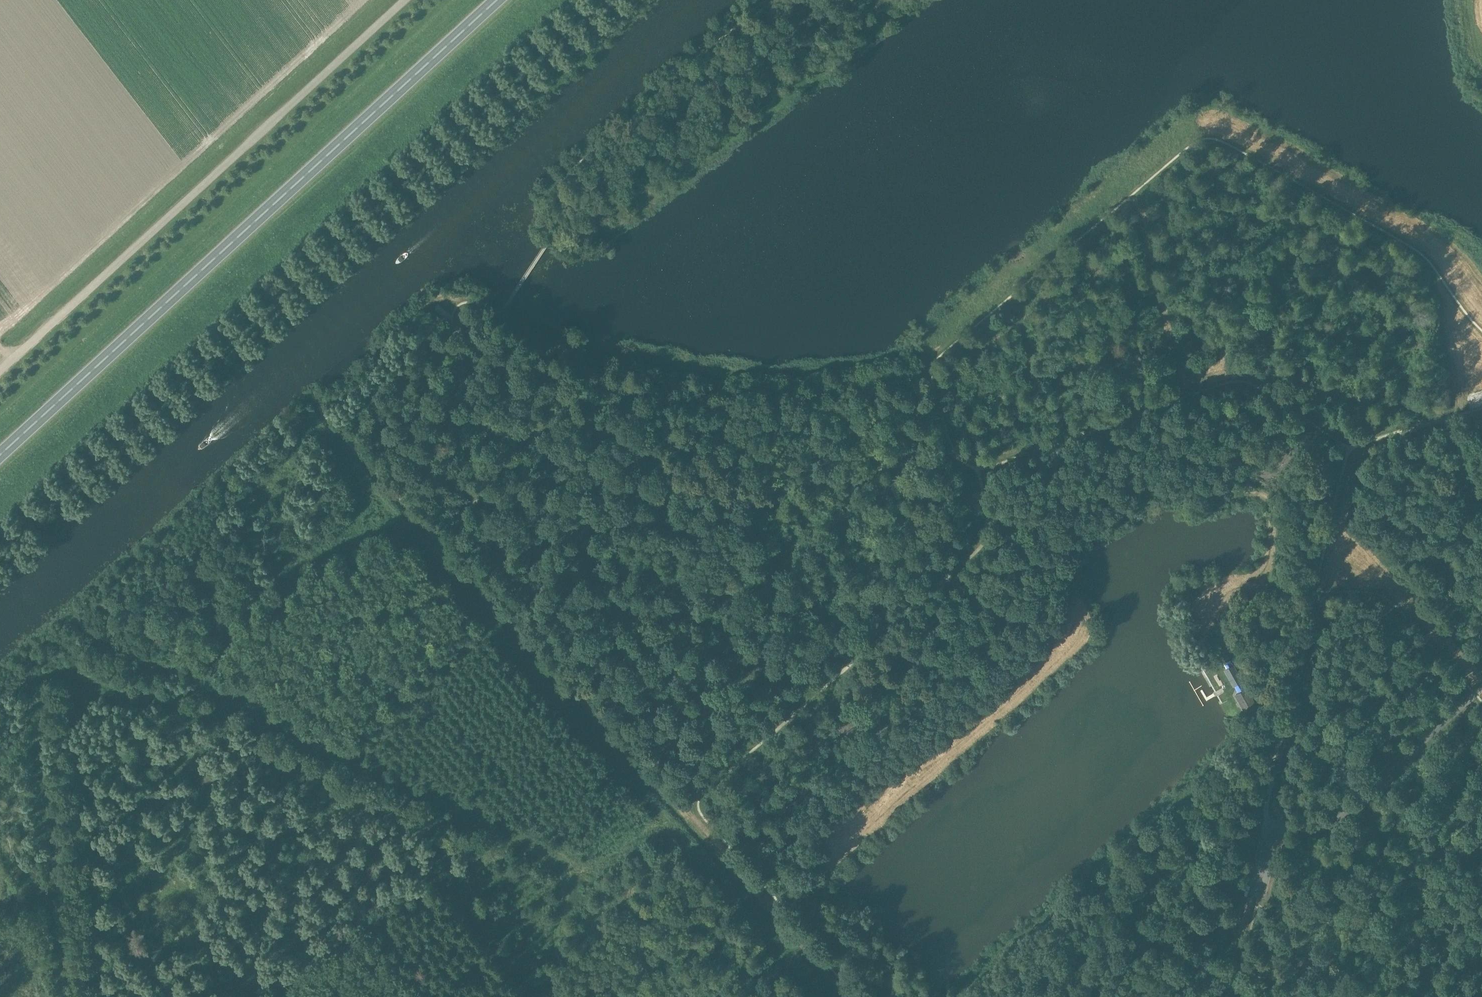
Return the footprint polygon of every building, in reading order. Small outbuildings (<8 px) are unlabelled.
[(1223,663),(1230,659),(1224,647),(1216,651),(1223,663)] [(1234,686),(1242,681),(1234,665),(1225,670),(1234,686)] [(1236,695),(1248,716),(1259,710),(1247,688),(1236,695)]
